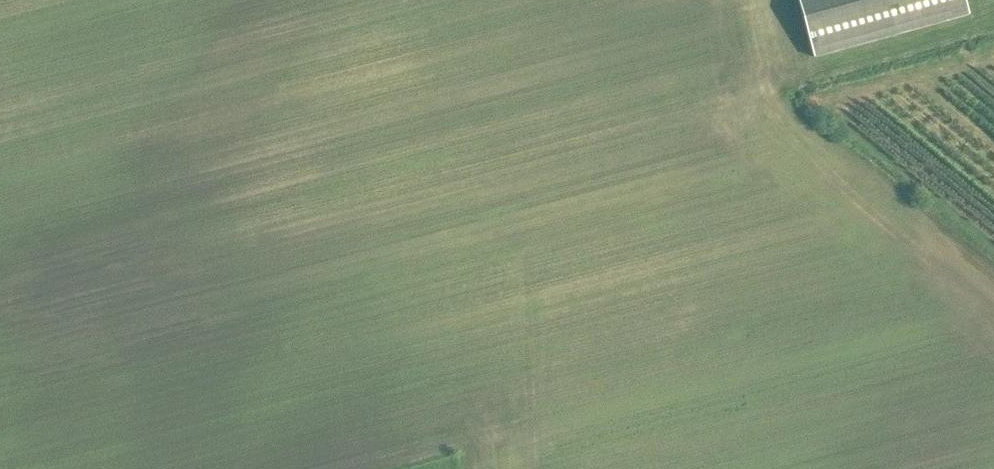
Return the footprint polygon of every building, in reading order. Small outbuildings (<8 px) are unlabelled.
[(815,57),(969,15),(965,0),(800,0),(815,57)]
